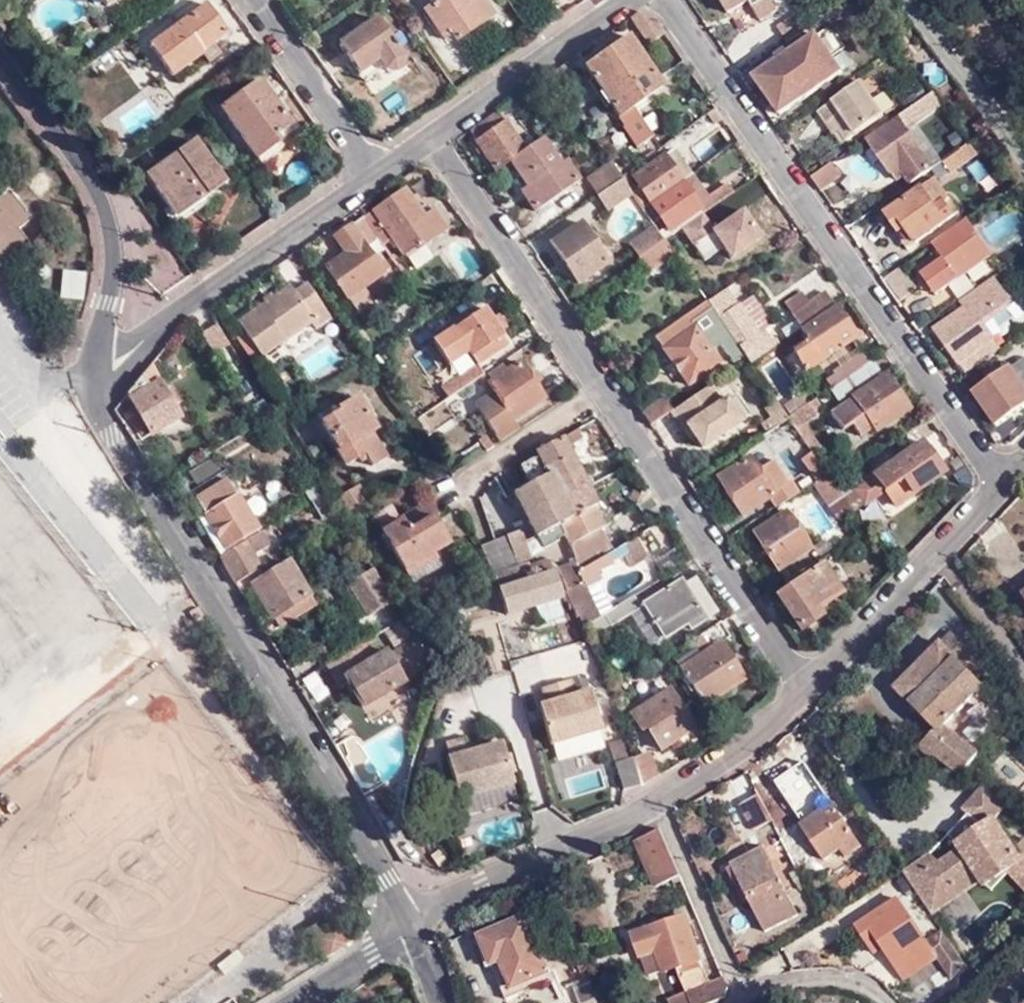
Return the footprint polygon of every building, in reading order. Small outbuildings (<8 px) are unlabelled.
[(481,0),(438,0),(422,11),(440,37),(446,32),(456,46),(494,19),(481,0)] [(771,0),(746,0),(758,20),(776,9),(771,0)] [(173,77),(201,55),(213,47),(227,36),(204,5),(149,46),(173,77)] [(806,18),(802,13),(779,29),(786,42),(811,26),(806,18)] [(339,46),(358,73),(377,60),(384,68),(386,71),(403,60),(376,19),(339,46)] [(91,30),(87,24),(81,29),(85,35),(91,30)] [(840,72),(830,58),(814,37),(757,77),(781,114),(840,72)] [(626,39),(609,51),(602,55),(583,67),(617,117),(657,89),(649,78),(651,76),(626,39)] [(213,47),(201,55),(208,64),(219,55),(213,47)] [(845,47),(830,58),(840,72),(854,63),(845,47)] [(377,60),(358,73),(363,81),(384,68),(377,60)] [(563,64),(555,70),(558,74),(566,68),(563,64)] [(555,70),(550,73),(552,77),(561,90),(566,86),(558,74),(555,70)] [(561,90),(552,77),(542,84),(551,97),(561,90)] [(289,125),(259,81),(221,107),(257,157),(276,144),(271,137),(289,125)] [(830,123),(836,132),(845,142),(881,117),(858,84),(816,114),(825,127),(830,123)] [(903,178),(909,187),(934,171),(905,131),(934,112),(924,98),(868,138),(897,181),(903,178)] [(568,115),(574,110),(571,104),(564,110),(568,115)] [(469,130),(496,170),(508,161),(523,151),(504,122),(502,121),(496,111),(469,130)] [(650,138),(636,117),(621,128),(636,148),(650,138)] [(832,135),(836,132),(830,123),(825,127),(832,135)] [(523,151),(508,161),(527,186),(531,192),(524,197),(534,211),(578,181),(565,161),(560,164),(542,138),(523,151)] [(191,190),(196,200),(222,182),(196,143),(149,175),(169,206),(191,190)] [(951,172),(976,155),(969,147),(944,164),(951,172)] [(665,156),(681,181),(690,176),(673,151),(665,156)] [(633,179),(650,204),(681,181),(665,156),(633,179)] [(610,158),(583,175),(606,210),(632,193),(610,158)] [(811,179),(819,191),(839,176),(832,164),(811,179)] [(681,181),(702,212),(710,206),(705,198),(690,176),(681,181)] [(937,209),(949,200),(935,180),(922,189),(937,209)] [(650,204),(670,234),(702,212),(681,181),(650,204)] [(724,197),(733,191),(728,183),(705,198),(710,206),(724,197)] [(531,192),(527,186),(519,190),(524,197),(531,192)] [(405,189),(362,217),(377,239),(383,248),(390,244),(396,254),(410,245),(414,252),(451,228),(438,210),(425,219),(405,189)] [(955,208),(949,200),(937,209),(922,189),(886,213),(899,232),(903,229),(914,244),(955,216),(952,211),(955,208)] [(200,205),(196,200),(191,190),(169,206),(164,210),(173,223),(200,205)] [(1,270),(29,248),(18,233),(31,223),(9,194),(0,201),(0,269),(1,270)] [(664,238),(674,253),(675,255),(696,241),(692,237),(723,215),(726,218),(734,212),(724,197),(710,206),(702,212),(670,234),(664,238)] [(377,239),(362,217),(333,237),(344,254),(326,266),(347,297),(361,288),(382,273),(365,246),(377,239)] [(991,256),(967,220),(932,244),(943,260),(928,271),(941,290),(991,256)] [(576,281),(606,262),(581,223),(552,241),(576,281)] [(645,251),(664,238),(654,224),(653,223),(627,241),(637,255),(645,251)] [(905,250),(914,244),(903,229),(899,232),(895,234),(905,250)] [(327,255),(338,247),(327,232),(316,240),(327,255)] [(648,271),(674,254),(664,238),(645,251),(637,255),(648,271)] [(157,294),(190,277),(177,252),(144,269),(157,294)] [(63,254),(59,296),(82,298),(86,256),(63,254)] [(935,294),(941,290),(928,271),(922,275),(935,294)] [(966,375),(1002,351),(983,324),(1011,305),(992,278),(964,298),(970,307),(965,310),(935,331),(966,375)] [(313,318),(318,325),(329,318),(307,285),(295,291),(291,286),(239,320),(260,352),(285,337),(313,318)] [(739,306),(727,287),(721,291),(733,310),(739,306)] [(361,288),(347,297),(356,310),(369,301),(361,288)] [(749,364),(777,345),(775,340),(772,342),(767,346),(758,333),(739,306),(733,310),(721,291),(706,301),(708,303),(744,357),(746,360),(749,364)] [(792,314),(809,302),(801,291),(784,303),(792,314)] [(832,307),(834,305),(825,292),(809,302),(792,314),(801,328),(832,307)] [(752,297),(739,306),(758,333),(764,329),(771,324),(752,297)] [(959,302),(965,310),(970,307),(964,298),(959,302)] [(734,363),(744,357),(708,303),(656,338),(688,386),(721,365),(713,352),(722,345),(734,363)] [(805,369),(854,335),(834,305),(832,307),(801,328),(809,339),(793,350),(805,369)] [(444,385),(450,397),(483,375),(477,366),(508,345),(482,309),(443,336),(465,370),(444,385)] [(290,344),(318,325),(313,318),(285,337),(290,344)] [(229,347),(215,327),(206,333),(219,353),(229,347)] [(767,346),(772,342),(764,329),(758,333),(767,346)] [(831,388),(870,361),(863,350),(831,373),(833,376),(825,382),(831,388)] [(877,370),(870,361),(831,388),(827,390),(833,399),(877,370)] [(544,399),(520,364),(489,386),(494,393),(476,406),(500,440),(518,428),(513,421),(544,399)] [(1010,371),(975,395),(997,425),(1023,405),(1023,391),(1010,371)] [(907,407),(885,374),(831,411),(843,427),(851,422),(859,433),(872,425),(875,428),(907,407)] [(148,387),(141,376),(126,395),(151,434),(179,417),(158,381),(148,387)] [(702,444),(750,411),(736,390),(733,392),(726,382),(716,384),(712,386),(711,384),(709,386),(673,410),(684,426),(688,424),(695,434),(702,444)] [(798,387),(775,402),(783,413),(806,398),(798,387)] [(354,397),(334,409),(336,413),(320,421),(334,444),(332,445),(343,465),(357,456),(364,452),(366,456),(371,464),(385,456),(371,431),(374,428),(354,397)] [(640,414),(649,427),(671,412),(664,399),(640,414)] [(764,409),(769,416),(773,423),(784,416),(783,413),(775,402),(764,409)] [(787,418),(810,453),(820,446),(803,421),(814,414),(807,404),(787,418)] [(336,413),(334,409),(332,406),(316,415),(320,421),(336,413)] [(596,418),(591,412),(537,451),(541,457),(522,468),(531,485),(516,494),(537,536),(557,524),(569,543),(574,562),(555,568),(573,602),(581,619),(598,611),(586,585),(580,572),(594,563),(585,536),(600,528),(602,524),(592,506),(596,504),(566,446),(583,437),(579,428),(596,418)] [(760,421),(766,431),(774,426),(773,423),(769,416),(760,421)] [(691,436),(695,434),(688,424),(684,426),(691,436)] [(481,440),(487,451),(494,447),(488,435),(481,440)] [(941,470),(919,440),(873,472),(896,504),(941,470)] [(360,461),(366,456),(364,452),(357,456),(360,461)] [(768,499),(773,508),(797,493),(790,483),(788,484),(773,462),(757,472),(749,460),(718,479),(741,515),(768,499)] [(840,497),(864,481),(855,467),(853,469),(831,483),(840,497)] [(837,518),(849,509),(842,500),(840,497),(831,483),(825,475),(812,483),(837,518)] [(310,500),(321,493),(311,479),(300,486),(310,500)] [(219,543),(214,548),(218,557),(257,533),(223,480),(193,499),(219,543)] [(336,499),(345,513),(367,500),(358,486),(336,499)] [(319,529),(338,518),(322,493),(321,493),(310,500),(320,517),(314,521),(319,529)] [(434,510),(429,500),(398,518),(399,520),(382,530),(381,531),(403,570),(434,553),(448,545),(433,520),(438,517),(434,510)] [(399,520),(398,518),(391,506),(375,515),(382,530),(399,520)] [(754,535),(777,570),(801,554),(807,550),(784,516),(754,535)] [(612,552),(600,528),(585,536),(594,563),(612,552)] [(520,531),(508,536),(519,563),(531,558),(520,531)] [(257,533),(218,557),(235,583),(255,571),(260,567),(253,557),(267,546),(258,532),(257,533)] [(508,536),(495,541),(506,568),(519,563),(508,536)] [(647,556),(635,537),(618,548),(630,567),(647,556)] [(495,541),(480,547),(492,574),(506,568),(495,541)] [(437,561),(434,553),(403,570),(411,584),(439,567),(437,561)] [(777,570),(785,583),(809,567),(801,554),(777,570)] [(550,566),(549,560),(527,566),(529,573),(550,566)] [(255,571),(235,583),(267,635),(277,629),(270,620),(308,595),(288,562),(261,581),(255,571)] [(785,583),(782,585),(787,592),(779,598),(801,631),(822,616),(819,610),(839,596),(816,562),(809,567),(785,583)] [(554,573),(550,566),(529,573),(496,582),(499,591),(554,573)] [(389,601),(370,569),(345,584),(366,616),(389,601)] [(563,598),(554,573),(499,591),(507,616),(563,598)] [(681,583),(704,620),(714,614),(690,577),(681,583)] [(604,613),(590,583),(586,585),(598,611),(581,619),(584,626),(604,613)] [(643,607),(662,637),(663,638),(687,624),(691,629),(704,620),(681,583),(643,607)] [(270,620),(277,629),(314,606),(308,595),(270,620)] [(643,607),(635,596),(601,618),(591,625),(596,633),(609,626),(611,629),(630,616),(643,607)] [(630,616),(649,646),(662,637),(643,607),(630,616)] [(728,636),(718,623),(691,643),(700,656),(679,669),(704,706),(743,679),(733,662),(724,668),(710,649),(720,642),(728,636)] [(970,654),(950,634),(895,689),(936,728),(919,750),(928,757),(931,754),(958,775),(974,755),(940,726),(969,698),(975,704),(986,693),(960,665),(970,654)] [(373,658),(363,641),(326,665),(337,687),(346,683),(359,706),(403,682),(401,680),(444,657),(415,636),(386,652),(384,650),(373,658)] [(733,662),(720,642),(710,649),(724,668),(733,662)] [(848,676),(840,685),(844,688),(852,680),(848,676)] [(540,706),(551,744),(602,729),(591,691),(576,695),(571,680),(542,688),(547,704),(540,706)] [(625,692),(618,683),(612,688),(617,697),(625,692)] [(404,684),(363,706),(371,721),(412,698),(404,684)] [(692,727),(668,692),(631,716),(641,729),(647,726),(661,748),(692,727)] [(371,756),(370,755),(364,745),(358,735),(352,734),(336,744),(338,747),(364,791),(384,778),(378,769),(377,768),(376,769),(374,769),(373,769),(371,769),(370,768),(368,767),(367,766),(366,764),(366,762),(367,761),(367,759),(369,758),(369,757),(371,756)] [(639,786),(642,784),(635,760),(628,763),(621,739),(609,743),(625,791),(639,786)] [(448,760),(461,800),(515,784),(502,743),(482,750),(468,754),(466,748),(464,740),(447,745),(451,759),(448,760)] [(468,754),(482,750),(480,743),(466,748),(468,754)] [(642,784),(659,775),(648,754),(635,760),(642,784)] [(771,819),(775,827),(788,819),(768,783),(756,789),(757,793),(767,811),(771,819)] [(996,822),(1007,810),(986,789),(965,810),(970,815),(930,854),(939,863),(960,850),(957,844),(970,835),(963,828),(973,818),(983,827),(994,819),(995,821),(996,822)] [(737,803),(751,829),(771,819),(767,811),(757,793),(737,803)] [(845,844),(850,852),(859,846),(826,796),(816,803),(821,812),(815,815),(801,826),(822,859),(839,848),(845,844)] [(821,812),(816,803),(810,806),(815,815),(821,812)] [(1008,873),(1016,868),(1023,876),(1023,856),(1020,859),(1015,852),(1015,851),(996,822),(995,821),(994,819),(983,827),(973,818),(963,828),(970,835),(957,844),(960,850),(939,863),(930,854),(903,872),(932,915),(981,883),(985,888),(1008,873)] [(654,887),(679,877),(659,831),(635,841),(654,887)] [(845,856),(850,852),(845,844),(839,848),(845,856)] [(1023,856),(1023,844),(1015,852),(1020,859),(1023,856)] [(797,914),(763,848),(731,864),(765,929),(797,914)] [(1023,890),(1023,876),(1016,868),(1008,873),(1023,890)] [(883,948),(904,980),(936,958),(953,947),(942,930),(925,942),(896,898),(855,926),(868,944),(877,939),(883,948)] [(678,967),(682,978),(702,971),(683,916),(634,931),(643,959),(645,958),(654,956),(659,972),(678,967)] [(549,979),(524,918),(481,936),(505,996),(549,979)] [(868,944),(873,954),(883,948),(877,939),(868,944)] [(936,958),(950,978),(964,964),(953,947),(936,958)] [(650,975),(659,972),(654,956),(645,958),(650,975)] [(682,978),(688,993),(707,985),(702,971),(682,978)] [(724,998),(726,989),(722,979),(707,985),(688,993),(691,1002),(689,1002),(710,1002),(724,998)]
